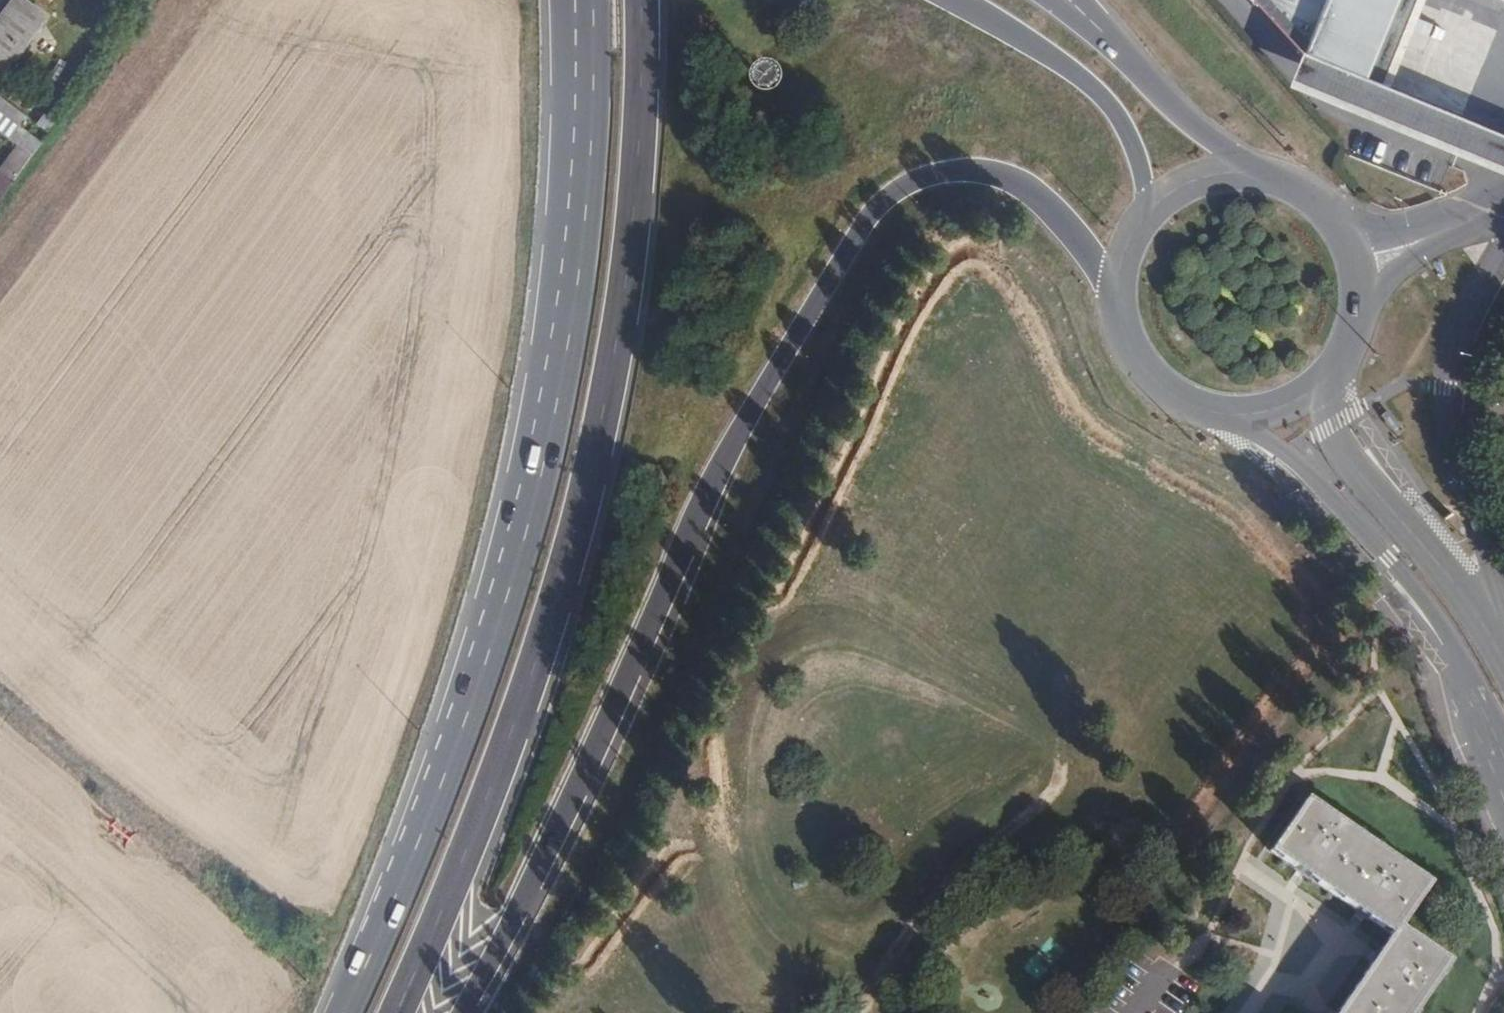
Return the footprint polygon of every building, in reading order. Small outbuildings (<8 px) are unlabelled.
[(43,14),(23,0),(6,0),(0,8),(0,73),(43,14)] [(1297,28),(1314,48),(1372,72),(1403,0),(1274,0),(1297,28)] [(0,102),(0,133),(7,138),(16,126),(24,116),(2,99),(0,102)] [(31,156),(40,144),(16,126),(7,138),(31,156)] [(10,184),(0,177),(0,198),(10,184)] [(1302,808),(1271,854),(1392,936),(1339,1012),(1413,1012),(1444,967),(1395,932),(1423,891),(1302,808)]
